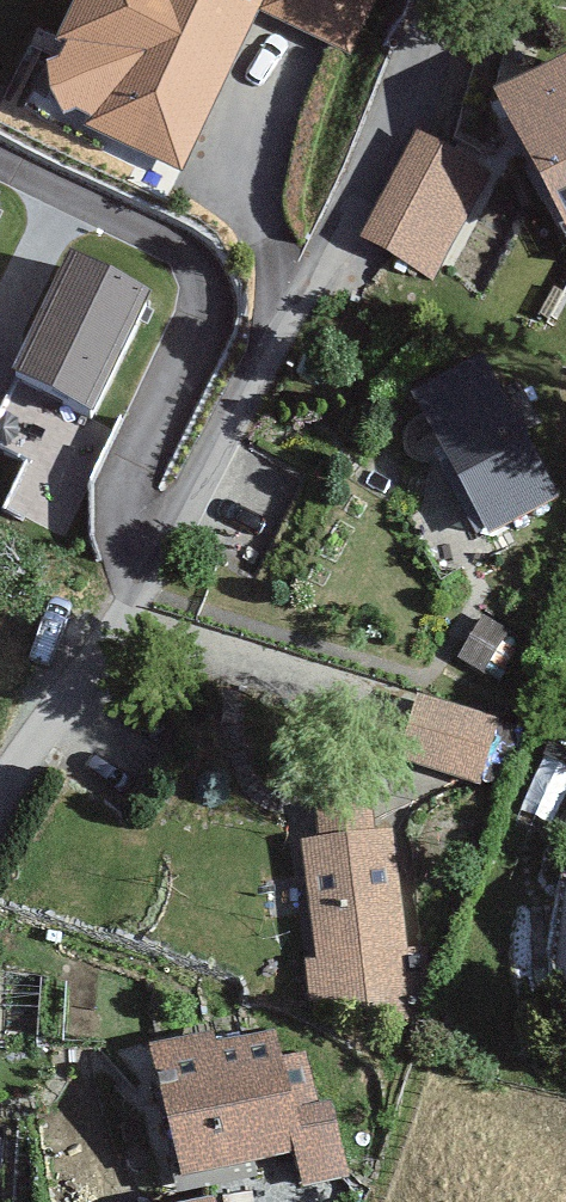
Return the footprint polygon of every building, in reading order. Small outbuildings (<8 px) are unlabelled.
[(375,0),(73,0),(54,38),(67,39),(60,54),(46,59),(50,87),(65,112),(77,108),(92,115),(85,124),(181,170),(259,10),(349,53),(375,0)] [(565,226),(565,52),(495,87),(565,227),(565,226)] [(492,173),(418,131),(358,235),(432,277),(492,173)] [(152,290),(73,251),(15,368),(94,407),(152,290)] [(563,490),(484,350),(412,391),(491,531),(563,490)] [(509,630),(482,614),(457,657),(483,673),(509,630)] [(481,784),(500,719),(417,695),(398,759),(481,784)] [(409,954),(395,828),(374,830),(371,803),(316,809),(319,837),(301,839),(314,956),(303,957),(308,1004),(405,993),(401,955),(409,954)] [(283,1054),(278,1027),(161,1050),(184,1168),(297,1146),(304,1182),(347,1174),(332,1099),(319,1101),(308,1049),(283,1054)]
